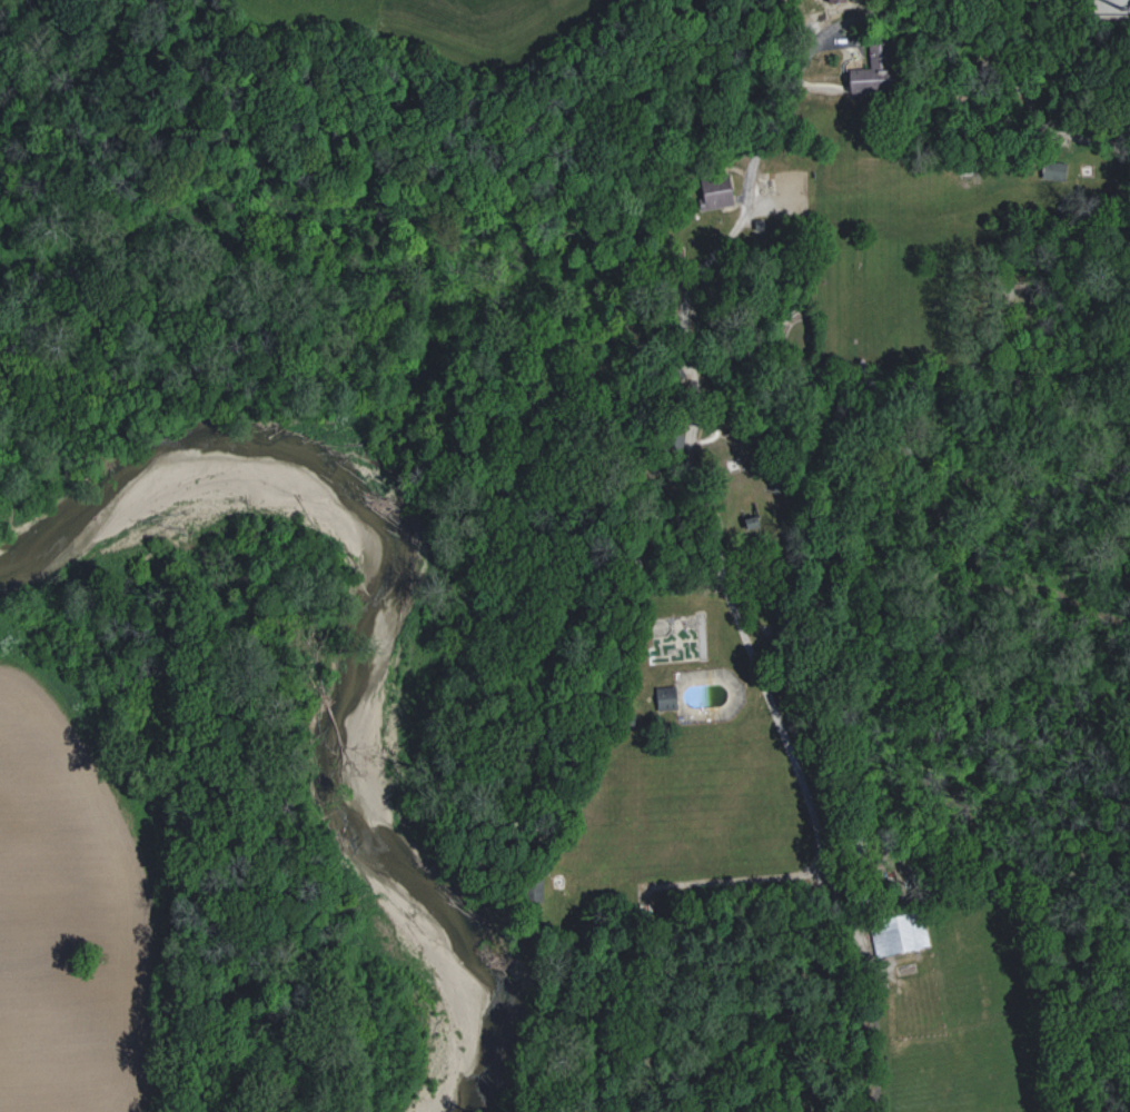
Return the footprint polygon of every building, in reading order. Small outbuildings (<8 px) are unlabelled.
[(892,42),(869,43),(869,68),(848,68),(849,93),(893,93),(892,42)] [(1067,163),(1044,160),(1042,178),(1064,181),(1067,163)] [(702,209),(732,206),(729,176),(700,179),(702,209)] [(676,686),(656,687),(657,710),(677,709),(676,686)] [(542,900),(542,878),(527,878),(527,900),(542,900)] [(876,957),(930,945),(924,920),(914,923),(912,912),(881,918),(883,926),(870,929),(876,957)]
